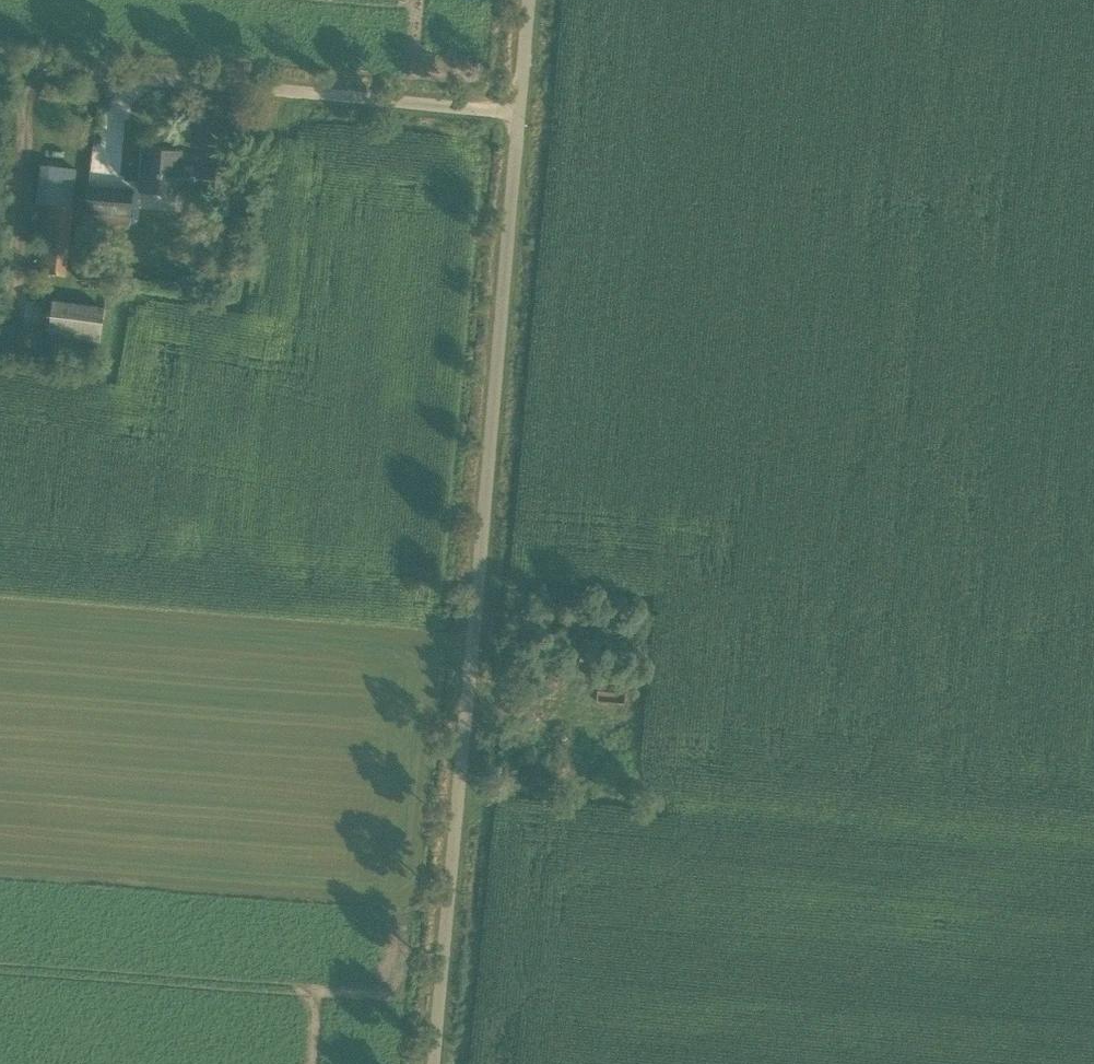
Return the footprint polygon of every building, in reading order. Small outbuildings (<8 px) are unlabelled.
[(177,192),(191,193),(213,195),(215,164),(179,161),(180,152),(144,149),(142,171),(141,191),(177,194),(177,192)] [(74,209),(70,209),(75,167),(41,163),(37,194),(47,195),(38,270),(66,273),(74,209)] [(86,185),(84,213),(86,213),(85,222),(129,225),(129,217),(131,217),(133,188),(86,185)] [(99,351),(105,308),(53,301),(47,344),(99,351)]
